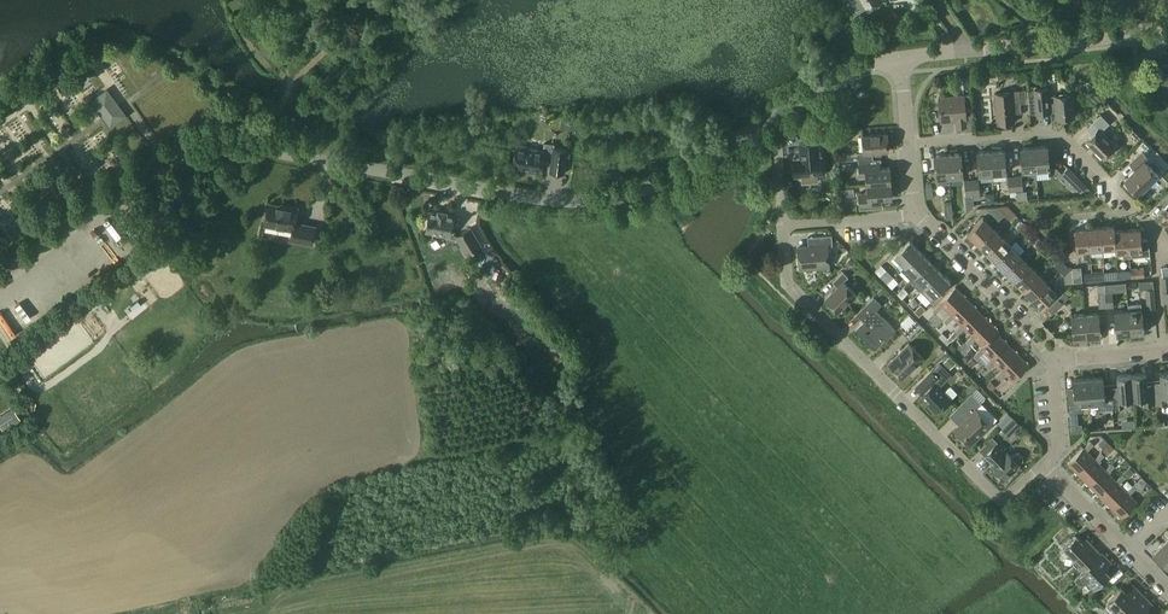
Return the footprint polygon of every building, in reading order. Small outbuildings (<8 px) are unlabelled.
[(1057,118),(1075,116),(1073,93),(1055,94),(1055,96),(1049,96),(1049,88),(1034,89),(1036,113),(1051,112),(1050,110),(1055,110),(1057,118)] [(1014,102),(1021,101),(1020,89),(1012,89),(1013,91),(995,93),(998,123),(1015,121),(1014,102)] [(107,90),(92,101),(100,111),(115,101),(107,90)] [(958,125),(968,124),(968,121),(965,94),(941,96),(943,121),(958,120),(958,125)] [(972,94),(965,94),(968,121),(974,120),(972,94)] [(1104,158),(1116,146),(1101,131),(1109,123),(1100,114),(1087,128),(1093,134),(1086,140),(1104,158)] [(872,152),(889,150),(887,133),(862,135),(863,152),(857,152),(858,161),(873,160),(872,152)] [(821,156),(819,157),(818,142),(799,144),(800,158),(792,159),(794,177),(797,177),(797,179),(799,181),(805,181),(806,179),(806,176),(823,175),(821,156)] [(542,171),(544,156),(552,157),(553,147),(554,144),(545,143),(544,150),(527,148),(528,146),(518,145),(517,147),(516,147),(513,167),(542,171)] [(1047,145),(1035,146),(1037,169),(1050,167),(1047,145)] [(1036,175),(1036,169),(1037,169),(1035,146),(1021,147),(1024,170),(1028,169),(1029,172),(1032,176),(1036,175)] [(553,147),(552,157),(550,171),(564,173),(567,149),(553,147)] [(1004,149),(991,150),(993,172),(1006,171),(1004,149)] [(993,172),(991,150),(978,151),(980,173),(993,172)] [(1129,163),(1134,168),(1124,179),(1139,194),(1159,175),(1146,162),(1149,159),(1141,150),(1129,163)] [(961,152),(948,154),(950,176),(963,175),(961,152)] [(948,154),(935,155),(937,178),(938,183),(950,182),(950,176),(948,154)] [(859,177),(866,176),(867,184),(882,183),(891,182),(890,167),(881,168),(880,159),(873,160),(858,161),(859,177)] [(1068,167),(1062,173),(1072,183),(1078,177),(1068,167)] [(1009,192),(1016,191),(1015,176),(1007,176),(1009,192)] [(965,195),(973,195),(972,179),(964,180),(965,195)] [(891,182),(882,183),(867,184),(867,193),(858,193),(859,209),(878,208),(877,199),(893,197),(891,182)] [(1164,207),(1160,211),(1167,219),(1167,192),(1158,201),(1164,207)] [(951,203),(944,204),(945,219),(953,219),(951,203)] [(317,225),(296,222),(298,208),(289,206),(288,207),(269,204),(265,225),(292,230),(290,242),(313,245),(317,225)] [(998,208),(1004,215),(1011,208),(1007,205),(1001,206),(998,208)] [(1016,214),(1011,208),(1004,215),(1009,220),(1016,214)] [(443,239),(444,235),(451,236),(455,216),(447,215),(447,212),(439,210),(438,213),(430,212),(426,231),(433,233),(432,237),(443,239)] [(168,225),(171,223),(179,236),(186,232),(175,213),(164,219),(168,225)] [(968,232),(977,242),(993,226),(984,216),(968,232)] [(1018,228),(1022,233),(1029,227),(1024,222),(1018,228)] [(1114,230),(1115,230),(1114,225),(1100,227),(1102,248),(1115,247),(1116,247),(1114,230)] [(977,242),(986,251),(1002,235),(993,226),(977,242)] [(1034,233),(1029,227),(1022,233),(1028,238),(1034,233)] [(1100,227),(1087,228),(1089,249),(1102,248),(1100,227)] [(470,228),(456,237),(468,255),(481,246),(470,228)] [(1089,249),(1087,228),(1074,229),(1076,251),(1083,250),(1083,259),(1090,258),(1089,249)] [(1129,251),(1130,257),(1150,255),(1149,238),(1148,238),(1142,239),(1141,228),(1127,229),(1129,251)] [(1115,247),(1115,252),(1123,251),(1123,258),(1130,257),(1129,251),(1127,229),(1115,230),(1114,230),(1116,247),(1115,247)] [(986,251),(995,260),(1011,244),(1002,235),(986,251)] [(813,237),(814,247),(798,248),(800,270),(806,269),(807,271),(812,270),(813,268),(830,267),(828,246),(833,246),(832,236),(813,237)] [(920,251),(909,240),(894,255),(904,265),(905,266),(920,251)] [(1036,246),(1041,251),(1047,245),(1042,240),(1036,246)] [(995,260),(1004,269),(1020,253),(1011,244),(995,260)] [(1046,257),(1052,251),(1047,245),(1041,251),(1046,257)] [(915,276),(930,261),(920,251),(905,266),(904,265),(900,269),(911,280),(915,276)] [(1004,269),(1013,279),(1029,263),(1020,253),(1004,269)] [(1054,265),(1060,270),(1066,264),(1060,258),(1054,265)] [(930,261),(915,276),(911,280),(921,290),(940,271),(930,261)] [(1013,279),(1022,288),(1039,272),(1029,263),(1013,279)] [(1066,264),(1060,270),(1065,275),(1071,269),(1066,264)] [(875,271),(887,283),(894,277),(882,265),(875,271)] [(1144,268),(1131,269),(1131,278),(1145,277),(1144,268)] [(1131,269),(1117,270),(1118,279),(1131,278),(1131,269)] [(1118,279),(1117,270),(1104,271),(1105,280),(1111,279),(1111,280),(1118,279)] [(832,282),(838,287),(825,300),(839,313),(857,295),(844,281),(848,277),(843,271),(832,282)] [(951,282),(940,271),(921,290),(931,301),(935,297),(936,297),(951,282)] [(1104,271),(1091,272),(1092,281),(1100,281),(1100,280),(1105,280),(1104,271)] [(1022,288),(1032,297),(1048,281),(1039,272),(1022,288)] [(1092,281),(1091,272),(1084,273),(1085,282),(1092,281)] [(1080,274),(1072,275),(1073,282),(1081,281),(1080,274)] [(898,282),(894,277),(887,283),(892,288),(898,282)] [(1051,279),(1048,281),(1032,297),(1041,307),(1043,305),(1047,309),(1048,308),(1058,298),(1064,292),(1063,291),(1051,279)] [(902,298),(908,292),(903,287),(897,293),(902,298)] [(967,298),(956,287),(940,303),(934,310),(937,313),(943,306),(951,314),(967,298)] [(1146,289),(1147,304),(1155,303),(1154,288),(1146,289)] [(1106,307),(1106,308),(1113,307),(1112,290),(1104,290),(1105,292),(1106,307)] [(1105,292),(1098,293),(1099,307),(1106,307),(1105,292)] [(856,314),(864,321),(855,330),(875,350),(896,329),(876,309),(881,304),(873,296),(856,314)] [(967,298),(951,314),(944,321),(947,324),(954,317),(961,325),(977,309),(967,298)] [(1058,298),(1048,308),(1053,313),(1063,303),(1058,298)] [(1129,310),(1131,333),(1144,332),(1142,303),(1128,304),(1129,310)] [(919,316),(925,309),(921,305),(914,311),(919,316)] [(977,309),(961,325),(962,325),(955,332),(958,335),(965,328),(972,335),(988,320),(977,309)] [(1131,333),(1129,310),(1116,311),(1118,334),(1131,333)] [(1099,312),(1085,313),(1087,336),(1101,335),(1099,312)] [(1087,336),(1085,313),(1072,315),(1074,337),(1087,336)] [(922,325),(916,319),(902,332),(908,338),(922,325)] [(988,320),(972,335),(972,336),(966,342),(969,345),(975,339),(983,346),(981,348),(999,330),(988,320)] [(999,330),(981,348),(975,355),(978,358),(984,351),(992,359),(1008,343),(997,332),(999,331),(999,330)] [(958,335),(955,332),(954,331),(948,338),(951,342),(958,335)] [(1008,343),(992,359),(985,366),(988,369),(995,362),(1002,369),(1018,354),(1008,343)] [(904,379),(924,358),(909,344),(889,364),(904,379)] [(1006,373),(1013,381),(1029,365),(1018,354),(1002,369),(1003,370),(996,376),(999,379),(1006,373)] [(920,384),(926,391),(921,396),(937,413),(952,399),(956,394),(956,392),(951,387),(949,387),(944,392),(939,387),(944,382),(933,370),(920,384)] [(1167,395),(1167,371),(1161,372),(1162,387),(1155,387),(1156,404),(1167,403),(1166,395),(1167,395)] [(1154,388),(1147,389),(1146,373),(1132,374),(1134,399),(1143,398),(1144,405),(1156,404),(1155,387),(1154,387),(1154,388)] [(1123,400),(1134,399),(1132,374),(1117,376),(1119,391),(1112,392),(1112,391),(1111,391),(1113,407),(1124,406),(1123,400)] [(1111,391),(1104,391),(1103,377),(1088,378),(1091,403),(1098,403),(1099,410),(1112,409),(1112,407),(1113,407),(1111,391)] [(1074,379),(1075,394),(1068,394),(1070,412),(1083,411),(1083,404),(1091,403),(1088,378),(1074,379)] [(968,417),(957,427),(954,431),(970,446),(997,420),(972,394),(958,407),(968,417)] [(0,419),(5,426),(19,417),(13,410),(0,419)] [(1021,425),(1013,417),(1001,428),(1010,436),(1021,425)] [(1099,442),(1109,452),(1114,446),(1104,437),(1099,442)] [(1068,463),(1079,474),(1095,458),(1088,451),(1094,444),(1091,441),(1085,448),(1084,447),(1068,463)] [(996,444),(984,456),(993,465),(991,467),(1005,481),(1021,465),(1020,464),(1023,460),(1023,457),(1019,453),(1016,453),(1013,456),(1007,451),(1005,454),(996,444)] [(1079,474),(1090,485),(1106,469),(1098,461),(1105,455),(1102,452),(1095,459),(1095,458),(1079,474)] [(1090,485),(1100,495),(1116,480),(1109,472),(1116,466),(1113,463),(1106,469),(1090,485)] [(1100,495),(1111,506),(1127,491),(1120,483),(1126,476),(1123,473),(1117,480),(1116,480),(1100,495)] [(1111,506),(1122,517),(1138,502),(1130,494),(1137,487),(1134,484),(1127,491),(1111,506)] [(1081,563),(1087,569),(1102,553),(1089,539),(1085,543),(1078,536),(1066,548),(1076,557),(1073,560),(1072,562),(1076,566),(1079,566),(1081,563)] [(1154,552),(1167,566),(1167,567),(1167,548),(1163,543),(1154,552)] [(1103,553),(1102,553),(1087,569),(1082,574),(1081,573),(1075,579),(1080,584),(1084,584),(1088,580),(1096,588),(1111,573),(1106,567),(1112,561),(1104,552),(1103,553)] [(1116,606),(1122,613),(1143,593),(1135,584),(1128,590),(1124,586),(1110,600),(1106,603),(1106,606),(1110,609),(1113,609),(1116,606)] [(1122,613),(1123,613),(1122,613),(1151,613),(1152,613),(1147,609),(1154,603),(1143,593),(1122,613)]
